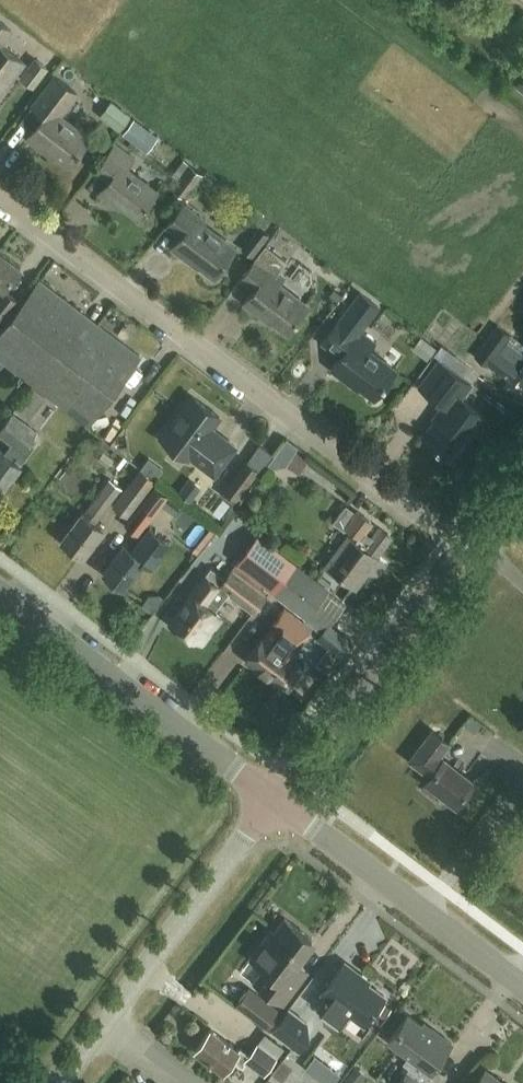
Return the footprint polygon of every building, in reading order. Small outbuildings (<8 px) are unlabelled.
[(429,6),(427,0),(413,0),(410,1),(414,12),(429,6)] [(11,30),(0,22),(0,46),(11,30)] [(23,63),(0,46),(0,90),(8,79),(10,80),(23,63)] [(35,88),(50,68),(36,56),(20,77),(35,88)] [(68,165),(89,137),(60,115),(76,93),(54,76),(32,105),(44,114),(26,138),(44,151),(46,149),(68,165)] [(100,116),(120,131),(132,116),(112,100),(100,116)] [(137,217),(157,190),(128,169),(134,160),(116,146),(97,172),(107,180),(98,192),(112,202),(114,199),(137,217)] [(183,198),(201,173),(183,160),(172,174),(177,178),(170,188),(183,198)] [(213,277),(235,248),(204,225),(207,222),(183,204),(165,227),(179,237),(171,248),(188,261),(189,259),(213,277)] [(268,234),(257,227),(242,248),(253,256),(268,234)] [(286,332),(306,304),(281,285),(287,277),(279,270),(286,261),(266,246),(239,280),(252,290),(243,302),(261,316),(263,314),(286,332)] [(0,251),(0,320),(2,322),(19,299),(4,288),(20,265),(0,251)] [(90,319),(39,280),(0,332),(0,359),(38,388),(90,319)] [(338,300),(339,300),(343,295),(342,294),(335,289),(330,294),(338,300)] [(374,397),(395,369),(368,349),(373,343),(360,333),(379,306),(360,292),(322,343),(339,356),(330,369),(349,382),(351,380),(374,397)] [(196,332),(205,337),(214,319),(205,315),(196,332)] [(90,319),(38,388),(88,425),(139,356),(90,319)] [(496,352),(508,335),(498,328),(477,360),(487,366),(487,365),(510,380),(519,367),(496,352)] [(412,348),(428,358),(436,346),(421,336),(412,348)] [(473,383),(439,358),(418,386),(442,404),(438,410),(440,412),(420,438),(450,460),(482,417),(460,400),(473,383)] [(27,419),(45,396),(32,387),(14,409),(27,419)] [(214,475),(235,447),(211,428),(219,417),(191,396),(160,437),(188,458),(190,456),(214,475)] [(20,464),(34,446),(29,442),(36,432),(11,413),(0,429),(0,434),(11,442),(4,452),(0,449),(0,490),(20,464)] [(260,469),(271,455),(260,446),(249,461),(260,469)] [(307,456),(296,449),(287,464),(298,471),(307,456)] [(98,459),(108,466),(113,459),(103,452),(98,459)] [(238,500),(260,469),(249,461),(247,459),(223,490),(238,500)] [(127,516),(153,479),(139,469),(113,506),(127,516)] [(189,477),(178,492),(191,501),(202,487),(189,477)] [(94,522),(120,487),(109,479),(83,514),(81,513),(60,541),(81,556),(102,529),(94,522)] [(149,517),(169,492),(156,482),(137,508),(125,524),(139,533),(150,517),(149,517)] [(355,514),(345,507),(333,522),(344,530),(345,528),(359,539),(356,542),(348,536),(326,565),(355,586),(367,570),(376,576),(385,564),(375,557),(390,536),(378,528),(372,536),(365,531),(370,523),(356,513),(355,514)] [(133,552),(123,545),(102,572),(123,588),(144,560),(153,567),(172,542),(152,527),(148,533),(133,552)] [(271,590),(293,562),(258,535),(236,562),(236,563),(224,579),(210,568),(169,622),(192,640),(193,638),(200,643),(219,618),(214,615),(215,614),(213,612),(227,594),(253,613),(270,589),(271,590)] [(293,562),(272,589),(306,615),(310,611),(327,623),(343,602),(327,589),(293,562)] [(156,607),(146,600),(142,605),(152,612),(156,607)] [(303,620),(284,606),(270,627),(275,630),(267,639),(263,636),(246,659),(280,685),(281,684),(288,689),(303,669),(297,664),(298,662),(290,657),(299,645),(296,643),(308,626),(302,621),(303,620)] [(327,623),(310,611),(306,615),(325,629),(318,638),(342,656),(353,642),(327,623)] [(456,805),(473,781),(437,756),(446,743),(430,731),(409,761),(430,776),(428,779),(442,790),(440,793),(456,805)] [(273,931),(270,929),(249,957),(264,968),(254,982),(282,1003),(299,980),(286,970),(311,937),(284,917),(273,931)] [(363,1023),(384,997),(360,979),(362,977),(344,963),(322,992),(328,996),(318,1010),(339,1026),(349,1013),(363,1023)] [(250,986),(236,1004),(268,1028),(281,1011),(250,986)] [(381,1023),(389,1012),(382,1006),(373,1017),(381,1023)] [(308,1021),(289,1007),(273,1030),(300,1049),(310,1034),(308,1021)] [(406,1016),(387,1043),(408,1057),(404,1064),(410,1068),(399,1082),(428,1082),(434,1074),(431,1072),(451,1043),(431,1029),(429,1032),(406,1016)] [(237,1050),(210,1030),(195,1050),(223,1071),(233,1057),(243,1064),(246,1060),(264,1074),(276,1059),(256,1044),(249,1054),(240,1047),(237,1050)] [(321,1080),(325,1082),(333,1082),(340,1074),(331,1067),(321,1080)] [(369,1077),(355,1068),(344,1082),(364,1082),(369,1077)] [(484,1069),(474,1082),(503,1082),(484,1069)]
